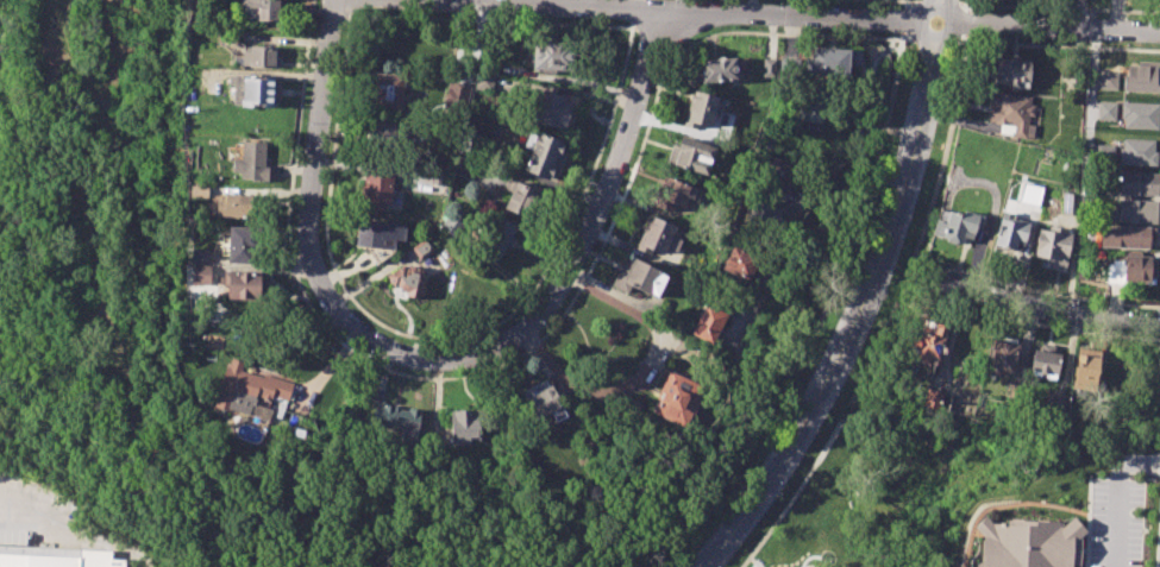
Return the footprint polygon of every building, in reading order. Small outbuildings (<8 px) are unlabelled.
[(245,20),(246,0),(279,0),(278,21),(245,20)] [(537,40),(576,42),(575,69),(531,68),(532,49),(537,49),(537,40)] [(250,46),(283,48),(282,69),(233,68),(233,56),(243,56),(243,51),(250,51),(250,46)] [(813,46),(860,50),(860,65),(849,64),(848,76),(810,74),(813,46)] [(701,61),(736,58),(739,80),(702,82),(701,61)] [(776,77),(776,59),(763,58),(763,77),(776,77)] [(993,58),(1029,59),(1028,87),(1009,87),(1009,82),(993,82),(993,58)] [(1133,61),(1159,62),(1159,93),(1122,92),(1122,75),(1127,75),(1127,65),(1133,65),(1133,61)] [(1101,70),(1117,71),(1116,88),(1099,88),(1101,70)] [(376,71),(406,75),(401,113),(371,109),(376,71)] [(227,75),(275,77),(274,84),(282,84),(281,99),(274,99),(274,107),(233,105),(234,86),(227,84),(227,75)] [(452,82),(470,83),(469,102),(451,100),(452,82)] [(538,88),(562,94),(562,90),(581,95),(573,122),(565,120),(564,128),(529,120),(538,88)] [(695,89),(717,96),(716,102),(722,103),(719,116),(713,114),(709,126),(698,124),(697,128),(683,125),(695,89)] [(991,90),(1032,96),(1030,105),(1036,105),(1035,115),(1029,114),(1028,124),(1035,125),(1033,139),(999,134),(1001,124),(987,122),(991,90)] [(803,92),(826,96),(821,124),(797,119),(803,92)] [(1098,101),(1116,102),(1115,120),(1098,119),(1098,101)] [(1121,101),(1159,103),(1159,130),(1123,127),(1124,118),(1121,118),(1121,101)] [(370,120),(400,124),(395,160),(365,158),(370,120)] [(534,132),(570,145),(557,181),(525,168),(534,145),(531,143),(534,132)] [(472,133),(482,137),(476,152),(466,149),(472,133)] [(682,134),(719,147),(708,176),(667,160),(673,144),(678,146),(682,134)] [(1123,139),(1153,140),(1153,151),(1159,151),(1158,165),(1117,164),(1118,146),(1122,147),(1123,139)] [(244,140),(267,141),(265,168),(272,168),(272,182),(242,181),(244,140)] [(1097,144),(1112,144),(1112,165),(1096,164),(1097,144)] [(777,153),(798,162),(786,194),(765,185),(777,153)] [(453,171),(462,155),(476,162),(468,178),(453,171)] [(433,166),(447,169),(445,185),(432,184),(433,166)] [(1120,171),(1159,172),(1159,195),(1110,194),(1110,178),(1120,179),(1120,171)] [(363,174),(394,176),(391,203),(384,203),(384,208),(360,207),(363,174)] [(654,204),(667,176),(698,189),(689,213),(673,206),(671,212),(654,204)] [(518,179),(544,193),(531,219),(504,207),(518,179)] [(1018,201),(1038,206),(1042,188),(1023,183),(1018,201)] [(217,193),(255,195),(253,218),(215,215),(217,193)] [(757,201),(782,210),(770,240),(746,232),(757,201)] [(1118,201),(1155,202),(1154,222),(1106,221),(1106,208),(1117,208),(1118,201)] [(932,234),(936,220),(945,222),(948,210),(961,215),(964,210),(983,216),(979,229),(974,227),(970,240),(963,238),(961,244),(932,234)] [(477,245),(496,214),(515,226),(496,257),(477,245)] [(1002,214),(1029,222),(1020,256),(992,247),(1002,214)] [(651,215),(679,229),(676,237),(683,240),(677,252),(666,247),(663,254),(651,248),(648,254),(634,247),(651,215)] [(462,226),(451,218),(443,229),(453,237),(462,226)] [(358,219),(407,226),(405,241),(396,240),(395,248),(356,244),(358,219)] [(230,225),(257,225),(257,260),(230,260),(230,225)] [(1039,229),(1048,231),(1049,225),(1072,229),(1064,270),(1043,266),(1046,258),(1034,256),(1039,229)] [(1101,226),(1153,228),(1153,239),(1147,239),(1146,250),(1099,247),(1101,226)] [(412,246),(427,237),(435,250),(420,259),(412,246)] [(733,246),(760,259),(748,282),(721,269),(733,246)] [(192,248),(209,250),(208,263),(192,262),(192,248)] [(610,282),(626,252),(672,275),(659,300),(631,285),(628,291),(610,282)] [(1106,264),(1105,283),(1124,284),(1124,279),(1154,282),(1155,260),(1149,260),(1149,256),(1123,253),(1123,260),(1112,259),(1111,264),(1106,264)] [(388,275),(413,262),(424,282),(420,284),(422,290),(420,301),(403,296),(405,291),(399,282),(394,285),(388,275)] [(192,266),(211,266),(211,284),(192,284),(192,266)] [(228,272),(267,272),(265,297),(228,297),(228,272)] [(703,304),(727,314),(713,345),(690,334),(703,304)] [(923,320),(947,327),(934,365),(910,357),(923,320)] [(996,338),(1020,342),(1011,380),(987,376),(996,338)] [(1042,344),(1060,346),(1055,379),(1029,374),(1034,349),(1041,351),(1042,344)] [(1078,347),(1101,349),(1096,391),(1073,389),(1078,347)] [(211,407),(225,363),(230,364),(231,359),(243,363),(240,371),(263,378),(264,374),(293,384),(287,399),(272,395),(270,401),(257,397),(251,415),(230,408),(228,412),(211,407)] [(652,414),(658,401),(653,398),(667,370),(709,390),(689,431),(652,414)] [(523,391),(545,382),(546,385),(552,383),(568,416),(556,422),(551,411),(535,418),(523,391)] [(375,404),(408,411),(403,433),(370,426),(375,404)] [(450,410),(470,409),(471,418),(482,418),(483,440),(452,442),(450,410)] [(1071,566),(981,566),(983,537),(974,528),(986,516),(992,523),(1009,523),(1009,518),(1067,521),(1073,516),(1086,531),(1079,537),(1079,566),(1071,566)] [(125,559),(124,566),(0,566),(0,545),(112,550),(111,557),(125,559)]
